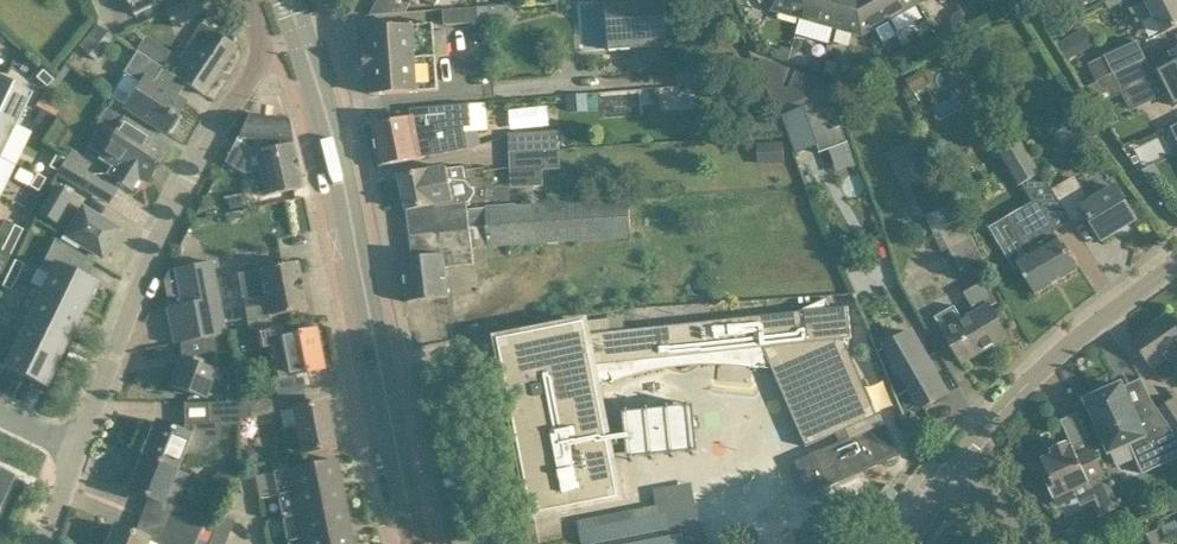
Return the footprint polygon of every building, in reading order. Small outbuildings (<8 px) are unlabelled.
[(134,15),(163,0),(127,0),(134,15)] [(171,26),(204,10),(199,0),(187,0),(165,11),(171,26)] [(611,50),(669,46),(666,0),(607,0),(611,50)] [(800,19),(804,0),(765,0),(770,10),(800,19)] [(833,28),(841,0),(804,0),(800,19),(833,28)] [(833,28),(862,36),(876,28),(883,41),(896,35),(888,21),(876,0),(841,0),(833,28)] [(888,21),(896,35),(897,34),(889,21),(918,5),(916,0),(876,0),(888,21)] [(1170,30),(1176,27),(1176,0),(1147,0),(1148,1),(1131,9),(1137,22),(1153,15),(1162,34),(1170,30)] [(443,10),(444,25),(478,23),(477,7),(443,10)] [(967,22),(959,8),(952,12),(950,20),(954,28),(964,23),(967,22)] [(363,49),(364,62),(435,57),(449,56),(447,30),(433,31),(433,23),(368,28),(370,48),(363,49)] [(78,46),(95,60),(113,38),(96,25),(78,46)] [(174,76),(183,82),(203,95),(234,46),(202,25),(182,58),(184,59),(174,76)] [(1057,44),(1068,61),(1088,48),(1077,32),(1057,44)] [(1138,41),(1105,56),(1114,75),(1115,74),(1123,70),(1146,59),(1139,44),(1138,41)] [(157,44),(148,58),(161,66),(170,53),(157,44)] [(781,47),(777,60),(787,63),(791,50),(781,47)] [(125,51),(118,61),(127,67),(134,57),(125,51)] [(172,106),(178,97),(154,82),(163,68),(161,66),(148,58),(137,51),(134,57),(127,67),(124,73),(141,84),(126,108),(166,134),(169,129),(172,131),(180,118),(177,116),(180,111),(172,106)] [(435,57),(364,62),(365,75),(372,74),(373,95),(438,90),(435,57)] [(1114,75),(1085,89),(1094,108),(1123,94),(1156,79),(1146,59),(1123,70),(1115,74),(1114,75)] [(754,64),(773,104),(761,105),(763,121),(729,124),(731,136),(775,131),(773,121),(781,118),(778,112),(780,111),(825,90),(826,90),(822,81),(795,72),(789,90),(783,87),(789,69),(763,60),(754,64)] [(822,63),(816,61),(810,65),(807,71),(818,75),(822,63)] [(826,61),(823,73),(833,76),(836,64),(826,61)] [(1173,108),(1176,106),(1176,61),(1172,64),(1155,72),(1173,108)] [(37,78),(48,87),(54,79),(43,70),(37,78)] [(17,124),(32,92),(0,77),(0,116),(17,124)] [(603,112),(641,111),(641,89),(603,91),(603,112)] [(825,90),(780,111),(790,141),(812,133),(804,109),(829,100),(825,90)] [(567,109),(586,108),(585,94),(566,96),(567,109)] [(829,100),(804,109),(812,133),(820,154),(847,144),(831,99),(829,100)] [(397,121),(372,125),(380,165),(405,160),(422,157),(469,148),(464,126),(469,126),(472,126),(470,104),(411,110),(413,118),(397,121)] [(101,157),(112,165),(107,173),(112,177),(131,189),(139,177),(146,182),(169,147),(149,134),(106,107),(98,120),(117,133),(111,142),(101,157)] [(255,152),(257,160),(294,152),(286,119),(250,114),(236,141),(255,152)] [(1,156),(17,124),(0,116),(0,156),(1,156)] [(559,131),(508,134),(512,187),(544,185),(544,170),(562,169),(561,149),(560,149),(559,131)] [(920,135),(891,151),(888,153),(918,219),(925,216),(941,250),(949,247),(962,274),(985,261),(925,133),(920,135)] [(1020,186),(1040,174),(1021,141),(1001,153),(1020,186)] [(758,143),(758,164),(784,163),(784,142),(758,143)] [(294,152),(257,160),(266,196),(302,187),(294,152)] [(50,168),(58,173),(66,160),(58,155),(50,168)] [(57,176),(84,191),(94,175),(67,159),(57,176)] [(419,173),(399,176),(406,209),(406,211),(467,203),(469,202),(475,193),(474,186),(465,178),(463,166),(446,169),(446,167),(419,173)] [(31,187),(39,192),(47,179),(38,174),(31,187)] [(1052,190),(1057,199),(1071,221),(1073,223),(1088,215),(1091,221),(1103,240),(1136,220),(1126,203),(1116,187),(1094,200),(1081,185),(1076,175),(1052,190)] [(40,214),(56,223),(72,196),(56,187),(40,214)] [(467,203),(406,211),(412,259),(472,252),(471,248),(632,237),(629,198),(468,210),(467,203)] [(1078,269),(1065,247),(1058,237),(1057,237),(1035,200),(1007,217),(1029,254),(1017,261),(1037,293),(1078,269)] [(63,243),(75,249),(78,244),(101,258),(117,231),(83,210),(63,243)] [(15,226),(9,238),(17,243),(24,230),(15,226)] [(17,243),(9,238),(2,251),(11,256),(17,243)] [(41,270),(50,275),(43,290),(84,309),(97,283),(86,278),(94,262),(56,240),(41,270)] [(412,259),(401,260),(407,302),(447,297),(444,268),(474,265),(472,252),(412,259)] [(15,260),(9,273),(18,278),(24,265),(15,260)] [(175,344),(201,339),(227,334),(211,262),(169,270),(164,281),(169,307),(167,307),(175,344)] [(246,320),(248,331),(253,330),(270,327),(268,316),(281,314),(305,309),(296,262),(271,267),(237,274),(246,320)] [(18,278),(9,273),(3,286),(12,291),(18,278)] [(936,316),(937,318),(963,362),(1009,335),(990,303),(996,300),(985,280),(965,291),(975,308),(961,317),(955,307),(954,305),(936,316)] [(43,290),(31,316),(71,335),(84,309),(43,290)] [(611,383),(612,383),(624,379),(641,374),(657,370),(674,367),(691,365),(708,364),(725,365),(742,366),(759,368),(773,369),(806,446),(836,433),(840,442),(795,462),(810,495),(900,455),(885,422),(852,437),(848,428),(877,415),(844,339),(852,338),(849,307),(831,308),(827,298),(797,311),(587,334),(584,321),(521,334),(498,339),(499,344),(491,345),(494,375),(494,376),(508,374),(509,382),(506,382),(533,515),(620,498),(610,447),(607,435),(598,387),(611,383)] [(1147,355),(1155,366),(1166,382),(1176,374),(1176,329),(1168,315),(1135,337),(1147,355)] [(31,316),(18,341),(59,361),(71,335),(31,316)] [(253,330),(248,331),(251,347),(257,346),(266,344),(270,361),(276,395),(298,390),(310,388),(307,371),(321,369),(314,331),(282,337),(280,325),(270,327),(253,330)] [(913,330),(879,350),(898,397),(913,388),(924,406),(949,392),(913,330)] [(227,334),(201,339),(204,354),(187,357),(186,360),(180,358),(170,387),(175,388),(173,392),(178,394),(188,393),(204,399),(217,366),(214,354),(232,350),(229,334),(227,335),(227,334)] [(59,361),(18,341),(5,368),(46,387),(59,361)] [(1160,409),(1153,400),(1134,409),(1122,384),(1088,400),(1111,452),(1131,443),(1144,473),(1176,458),(1176,435),(1160,409)] [(248,402),(238,403),(238,423),(240,423),(240,420),(279,412),(277,396),(248,402)] [(1160,409),(1176,435),(1176,401),(1175,399),(1160,409)] [(208,404),(208,423),(208,424),(221,423),(238,423),(238,403),(208,404)] [(298,426),(284,429),(289,455),(309,451),(332,446),(323,403),(295,409),(298,426)] [(693,405),(623,408),(625,452),(695,449),(693,405)] [(156,423),(143,457),(176,470),(182,454),(189,436),(183,434),(156,423)] [(187,425),(183,434),(189,436),(182,454),(188,456),(194,457),(204,455),(212,449),(218,442),(221,436),(222,430),(221,423),(208,424),(208,423),(187,425)] [(1055,454),(1043,459),(1052,478),(1047,480),(1058,505),(1078,496),(1075,490),(1089,483),(1091,488),(1103,516),(1121,508),(1109,480),(1100,461),(1091,439),(1074,446),(1074,445),(1071,447),(1069,441),(1052,449),(1055,454)] [(256,454),(252,449),(245,449),(241,454),(241,460),(245,465),(252,465),(256,460),(256,454)] [(176,470),(143,457),(129,491),(162,504),(176,470)] [(277,496),(287,543),(352,543),(336,459),(273,472),(254,476),(259,499),(277,496)] [(231,493),(240,472),(235,469),(226,468),(218,472),(211,477),(208,484),(231,493)] [(12,477),(0,472),(0,504),(12,477)] [(888,483),(881,492),(893,501),(899,492),(888,483)] [(175,508),(168,527),(196,538),(203,519),(175,508)] [(671,528),(668,513),(659,514),(662,530),(671,528)] [(659,514),(649,516),(652,532),(662,530),(659,514)] [(221,516),(216,527),(229,533),(234,522),(221,516)] [(649,516),(639,518),(642,534),(652,532),(649,516)] [(639,518),(629,520),(632,535),(642,534),(639,518)] [(629,520),(619,522),(622,537),(632,535),(629,520)] [(1162,528),(1167,540),(1176,535),(1176,525),(1175,520),(1161,526),(1162,528)] [(619,522),(609,524),(612,539),(622,537),(619,522)] [(609,524),(599,526),(602,541),(612,539),(609,524)] [(599,526),(589,528),(592,543),(602,541),(599,526)] [(108,543),(146,543),(148,539),(137,535),(115,527),(108,543)] [(168,527),(161,543),(194,543),(196,538),(168,527)] [(216,527),(212,538),(225,543),(229,533),(216,527)] [(589,528),(579,530),(582,543),(589,543),(592,543),(589,528)] [(1139,537),(1142,543),(1161,543),(1155,530),(1139,537)] [(673,535),(674,543),(685,543),(682,533),(673,535)] [(1084,533),(1059,543),(1089,543),(1084,533)] [(663,537),(664,543),(674,543),(673,535),(663,537)]
